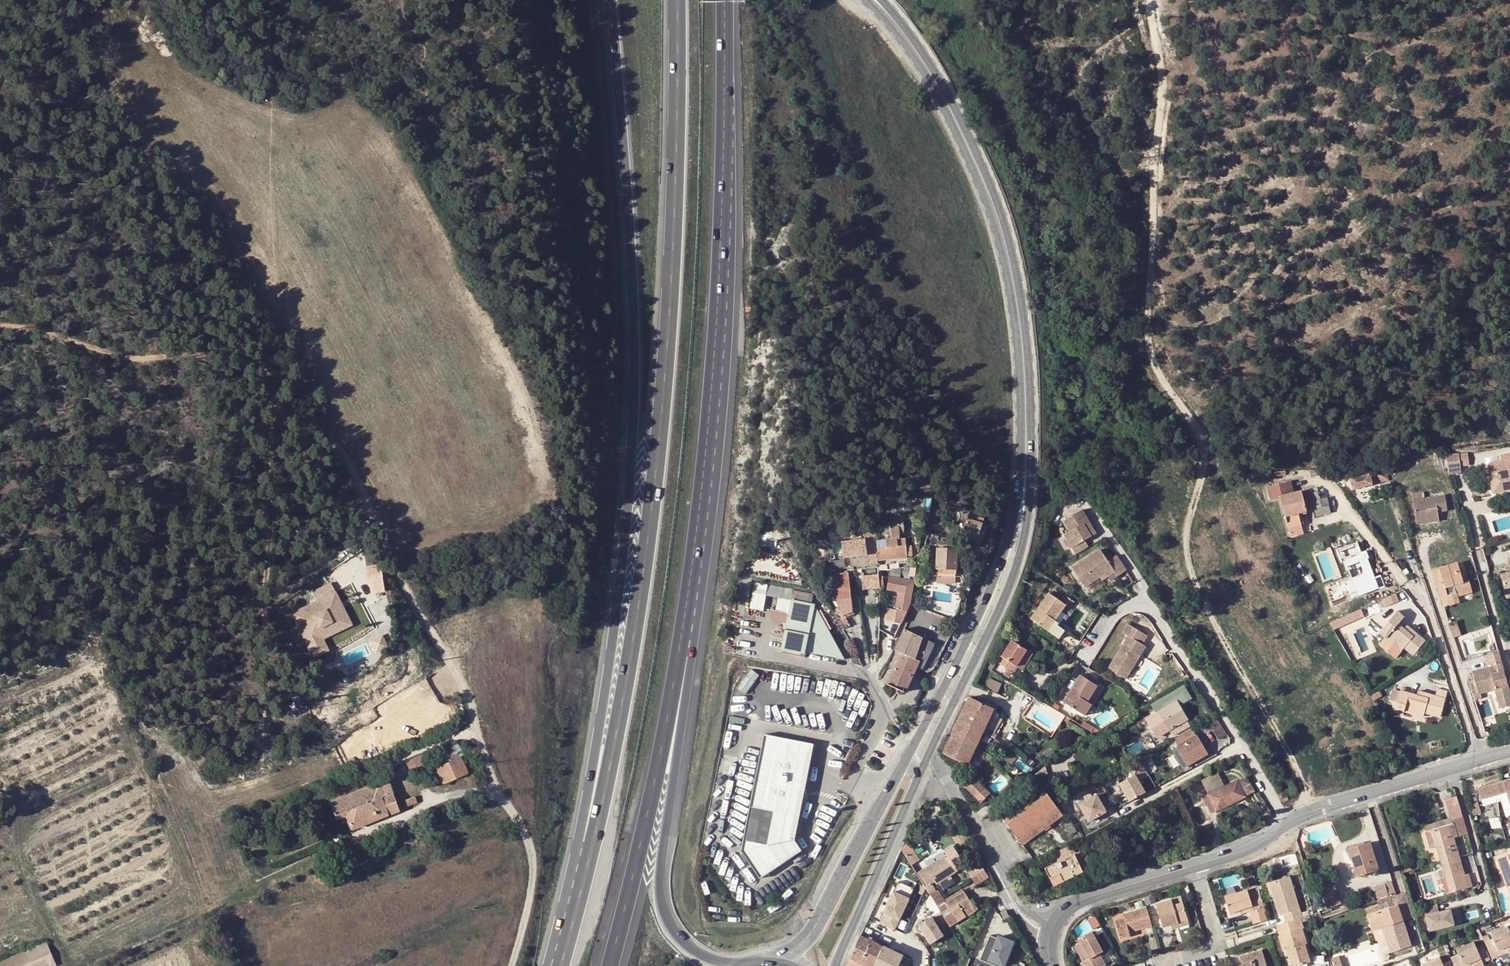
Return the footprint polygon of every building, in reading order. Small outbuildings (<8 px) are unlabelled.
[(878,167),(869,173),(875,181),(883,176),(878,167)] [(1509,490),(1509,453),(1500,455),(1501,461),(1488,463),(1493,493),(1509,490)] [(1459,455),(1446,457),(1447,467),(1448,468),(1460,467),(1459,455)] [(1445,470),(1444,458),(1435,459),(1437,471),(1445,470)] [(1362,470),(1361,465),(1355,466),(1344,467),(1347,480),(1350,480),(1357,478),(1355,473),(1362,470)] [(1365,470),(1362,470),(1355,473),(1357,478),(1350,480),(1353,491),(1383,483),(1383,481),(1387,480),(1384,467),(1370,469),(1371,475),(1367,476),(1365,470)] [(1460,467),(1448,468),(1449,475),(1461,473),(1460,467)] [(1288,528),(1301,524),(1298,513),(1328,506),(1326,498),(1318,499),(1315,488),(1292,494),(1289,482),(1267,487),(1270,500),(1279,498),(1288,528)] [(1436,509),(1437,512),(1447,511),(1445,496),(1423,499),(1425,511),(1436,509)] [(1415,526),(1427,523),(1425,511),(1423,499),(1411,501),(1415,526)] [(897,509),(886,510),(887,518),(897,517),(897,509)] [(1425,511),(1427,523),(1438,521),(1437,512),(1436,509),(1425,511)] [(1064,537),(1075,555),(1088,548),(1085,543),(1090,538),(1083,526),(1088,522),(1081,511),(1062,523),(1069,534),(1064,537)] [(978,515),(971,512),(966,528),(980,532),(982,522),(977,520),(978,515)] [(876,548),(877,560),(908,558),(908,556),(906,546),(906,545),(905,537),(899,538),(899,534),(904,534),(903,518),(891,519),(892,538),(885,539),(886,547),(876,548)] [(1096,535),(1088,522),(1083,526),(1090,538),(1096,535)] [(1303,532),(1301,524),(1288,528),(1290,535),(1303,532)] [(877,560),(876,548),(875,540),(873,530),(862,531),(863,540),(840,544),(843,559),(866,556),(867,565),(878,564),(877,560)] [(885,539),(875,540),(876,548),(886,547),(885,539)] [(1352,540),(1334,548),(1339,560),(1342,558),(1349,575),(1324,586),(1332,605),(1381,583),(1377,573),(1371,575),(1360,550),(1357,552),(1352,540)] [(958,548),(937,548),(937,569),(957,569),(958,548)] [(1100,551),(1078,564),(1103,556),(1100,551)] [(1116,577),(1123,573),(1113,558),(1107,562),(1103,556),(1078,564),(1071,569),(1084,588),(1099,578),(1098,577),(1111,569),(1114,574),(1116,577)] [(1123,573),(1125,572),(1115,557),(1113,558),(1123,573)] [(1463,582),(1458,563),(1432,571),(1436,585),(1443,583),(1450,606),(1459,603),(1457,596),(1472,591),(1469,580),(1463,582)] [(370,578),(374,577),(377,593),(389,590),(384,564),(367,568),(370,578)] [(937,569),(936,583),(956,584),(957,569),(937,569)] [(1099,578),(1101,581),(1114,574),(1111,569),(1098,577),(1099,578)] [(831,609),(843,629),(849,625),(843,616),(852,612),(848,573),(833,574),(834,582),(831,583),(832,596),(837,605),(831,609)] [(865,574),(866,588),(885,587),(884,573),(865,574)] [(1509,586),(1509,573),(1506,573),(1502,574),(1504,587),(1509,586)] [(914,581),(889,576),(887,588),(899,591),(896,609),(887,607),(885,619),(901,623),(909,604),(914,581)] [(318,599),(292,611),(311,650),(365,625),(357,608),(349,611),(334,581),(314,590),(318,599)] [(791,595),(792,591),(793,589),(755,582),(750,608),(762,610),(765,595),(778,597),(775,611),(788,613),(791,599),(793,599),(794,595),(791,595)] [(343,599),(357,595),(353,584),(340,587),(343,599)] [(794,595),(793,599),(812,602),(813,594),(792,591),(791,595),(794,595)] [(1056,600),(1050,596),(1032,620),(1060,641),(1066,633),(1059,628),(1061,625),(1059,624),(1054,621),(1060,614),(1062,615),(1068,607),(1066,605),(1070,599),(1065,596),(1062,598),(1059,596),(1056,600)] [(1393,604),(1390,596),(1381,600),(1384,608),(1385,607),(1393,604)] [(788,613),(782,649),(806,653),(807,651),(846,657),(814,603),(812,602),(793,599),(791,599),(788,613)] [(1070,599),(1066,605),(1068,607),(1070,608),(1074,602),(1070,599)] [(1363,608),(1330,623),(1333,631),(1366,616),(1363,608)] [(1407,633),(1403,630),(1397,624),(1404,617),(1396,611),(1378,633),(1385,639),(1400,651),(1403,648),(1413,655),(1424,641),(1410,629),(1407,633)] [(1062,615),(1060,614),(1054,621),(1059,624),(1064,617),(1062,615)] [(1460,635),(1455,622),(1448,623),(1452,637),(1460,635)] [(1138,643),(1143,634),(1124,624),(1119,632),(1124,635),(1106,668),(1125,678),(1138,654),(1133,651),(1138,643)] [(938,645),(910,632),(903,629),(894,648),(901,652),(886,684),(904,693),(916,667),(925,671),(938,645)] [(378,651),(390,644),(384,633),(372,640),(378,651)] [(1400,651),(1385,639),(1382,643),(1397,655),(1400,651)] [(1026,650),(1011,640),(997,662),(1012,672),(1015,667),(1026,650)] [(1138,643),(1133,651),(1138,654),(1143,646),(1138,643)] [(1033,654),(1026,650),(1015,667),(1022,671),(1028,660),(1029,661),(1033,654)] [(1504,669),(1499,651),(1485,655),(1488,664),(1497,661),(1499,671),(1504,669)] [(1473,672),(1475,678),(1488,674),(1492,673),(1491,667),(1473,672)] [(1469,679),(1474,696),(1480,695),(1479,693),(1496,689),(1499,700),(1509,697),(1509,689),(1504,669),(1499,671),(1498,674),(1493,676),(1492,673),(1488,674),(1475,678),(1469,679)] [(1087,703),(1096,686),(1079,675),(1063,702),(1083,716),(1090,705),(1087,703)] [(988,679),(984,688),(996,693),(1000,684),(988,679)] [(1096,686),(1087,703),(1090,705),(1100,689),(1096,686)] [(1187,697),(1182,688),(1153,705),(1157,712),(1146,719),(1156,738),(1168,731),(1171,737),(1189,726),(1177,704),(1187,697)] [(1434,696),(1421,693),(1420,697),(1415,696),(1408,694),(1409,691),(1400,689),(1395,709),(1403,712),(1422,717),(1422,713),(1439,717),(1446,692),(1436,689),(1434,696)] [(1370,695),(1375,703),(1383,698),(1378,690),(1370,695)] [(982,704),(969,697),(958,720),(983,732),(984,728),(987,723),(993,709),(982,704)] [(1499,700),(1502,708),(1509,706),(1509,697),(1499,700)] [(741,701),(732,699),(730,712),(739,714),(741,701)] [(984,701),(982,704),(993,709),(995,706),(984,701)] [(997,710),(993,709),(987,723),(991,724),(997,710)] [(1206,721),(1219,742),(1227,738),(1213,717),(1206,721)] [(958,720),(944,753),(968,764),(982,734),(983,732),(958,720)] [(1084,721),(1081,726),(1094,733),(1099,730),(1084,721)] [(984,728),(983,732),(995,739),(997,735),(984,728)] [(1206,755),(1191,729),(1172,740),(1176,747),(1170,751),(1181,770),(1206,755)] [(804,850),(796,840),(815,744),(765,734),(742,851),(765,882),(804,850)] [(430,753),(436,767),(462,756),(456,743),(430,753)] [(425,754),(406,761),(410,770),(428,763),(425,754)] [(462,756),(436,767),(443,784),(469,774),(462,756)] [(1212,793),(1208,796),(1203,798),(1208,806),(1211,813),(1246,797),(1238,780),(1225,786),(1217,772),(1205,779),(1212,793)] [(988,793),(970,775),(962,784),(980,802),(988,793)] [(1143,793),(1133,775),(1118,784),(1128,802),(1143,793)] [(1246,776),(1239,781),(1248,796),(1255,792),(1246,776)] [(387,779),(329,802),(336,821),(346,817),(351,830),(399,811),(387,779)] [(1481,800),(1506,793),(1509,805),(1509,781),(1508,780),(1477,789),(1481,800)] [(1105,793),(1099,781),(1090,786),(1095,795),(1078,805),(1087,822),(1104,812),(1096,798),(1105,793)] [(1063,814),(1040,783),(998,813),(1020,845),(1063,814)] [(401,794),(404,801),(414,797),(411,790),(401,794)] [(416,803),(414,797),(404,801),(407,807),(416,803)] [(1461,816),(1456,797),(1445,800),(1451,819),(1461,816)] [(1479,813),(1477,805),(1471,808),(1473,815),(1479,813)] [(1451,819),(1429,826),(1431,831),(1435,830),(1453,824),(1457,837),(1467,834),(1461,816),(1451,819)] [(1076,831),(1069,820),(1063,824),(1070,835),(1076,831)] [(1453,824),(1435,830),(1439,845),(1435,846),(1440,861),(1441,861),(1441,862),(1458,857),(1459,858),(1453,838),(1457,837),(1453,824)] [(1439,845),(1435,830),(1431,831),(1435,846),(1439,845)] [(901,848),(904,853),(912,849),(906,839),(901,848)] [(1103,846),(1100,841),(1089,847),(1092,852),(1103,846)] [(1368,844),(1352,849),(1355,859),(1352,860),(1357,876),(1376,869),(1368,844)] [(1071,856),(1067,847),(1053,855),(1057,863),(1045,869),(1052,884),(1062,878),(1063,881),(1081,871),(1073,855),(1071,856)] [(912,849),(904,853),(912,865),(919,861),(912,849)] [(1496,857),(1507,893),(1509,892),(1509,853),(1496,857)] [(929,892),(933,890),(935,889),(931,883),(934,881),(936,884),(939,882),(943,889),(954,882),(950,875),(956,871),(946,856),(917,873),(923,884),(926,888),(929,892)] [(1097,860),(1102,870),(1111,866),(1106,856),(1097,860)] [(1441,861),(1440,861),(1444,877),(1441,878),(1445,894),(1471,887),(1468,874),(1464,875),(1459,858),(1458,857),(1441,862),(1441,861)] [(972,878),(984,871),(979,863),(968,871),(972,878)] [(976,885),(988,878),(984,871),(972,878),(976,885)] [(1293,917),(1295,916),(1283,877),(1262,883),(1271,913),(1276,912),(1279,921),(1293,917)] [(895,930),(914,889),(898,881),(883,912),(886,914),(881,923),(895,930)] [(1383,885),(1388,897),(1395,895),(1391,882),(1383,885)] [(915,900),(919,902),(926,888),(923,884),(915,900)] [(1339,904),(1333,884),(1319,889),(1326,909),(1339,904)] [(1246,922),(1260,918),(1250,885),(1241,888),(1241,889),(1217,896),(1222,912),(1234,909),(1241,907),(1242,910),(1246,922)] [(1366,890),(1371,903),(1377,901),(1388,897),(1383,885),(1366,890)] [(929,892),(942,913),(949,926),(957,921),(965,915),(965,916),(974,911),(971,906),(973,905),(964,891),(946,902),(938,891),(935,893),(933,890),(929,892)] [(1378,906),(1380,911),(1396,906),(1402,921),(1413,917),(1405,892),(1395,895),(1377,901),(1378,906)] [(1155,926),(1163,923),(1171,922),(1172,925),(1182,922),(1175,902),(1166,904),(1165,900),(1149,905),(1155,926)] [(1436,903),(1423,906),(1430,932),(1454,925),(1450,910),(1439,913),(1436,903)] [(1365,910),(1367,915),(1380,911),(1378,906),(1365,910)] [(1380,911),(1367,915),(1372,931),(1382,928),(1388,945),(1390,952),(1410,946),(1402,921),(1396,906),(1380,911)] [(1146,926),(1140,907),(1118,914),(1119,918),(1109,922),(1114,940),(1125,937),(1123,933),(1127,932),(1146,926)] [(1009,916),(1005,909),(1000,912),(1003,919),(1009,916)] [(943,936),(931,917),(918,925),(931,944),(943,936)] [(1279,921),(1269,924),(1277,950),(1280,949),(1285,965),(1303,960),(1299,943),(1300,943),(1294,921),(1293,917),(1279,921)] [(1492,960),(1500,956),(1497,951),(1506,948),(1508,953),(1509,957),(1509,956),(1509,934),(1509,933),(1507,927),(1490,934),(1492,939),(1484,942),(1492,960)] [(1382,928),(1372,931),(1378,948),(1388,945),(1382,928)] [(1085,931),(1071,939),(1073,941),(1067,944),(1077,961),(1074,963),(1075,965),(1095,965),(1098,964),(1092,953),(1096,951),(1085,931)] [(861,935),(850,959),(866,965),(875,965),(884,946),(861,935)] [(988,935),(978,960),(986,963),(987,960),(1002,965),(1012,942),(1002,938),(1001,940),(996,938),(988,935)] [(55,964),(43,941),(0,960),(0,965),(51,965),(55,964)] [(1450,958),(1454,965),(1465,965),(1472,963),(1473,965),(1483,965),(1482,962),(1490,959),(1484,944),(1475,948),(1473,942),(1456,949),(1458,955),(1450,958)] [(884,946),(875,965),(899,965),(903,955),(892,950),(887,948),(884,946)] [(1500,956),(1508,953),(1506,948),(1497,951),(1500,956)] [(1255,949),(1233,954),(1235,962),(1236,965),(1261,965),(1255,949)] [(1334,965),(1342,965),(1339,956),(1332,958),(1334,965)] [(1439,958),(1422,964),(1423,965),(1442,965),(1439,958)]
